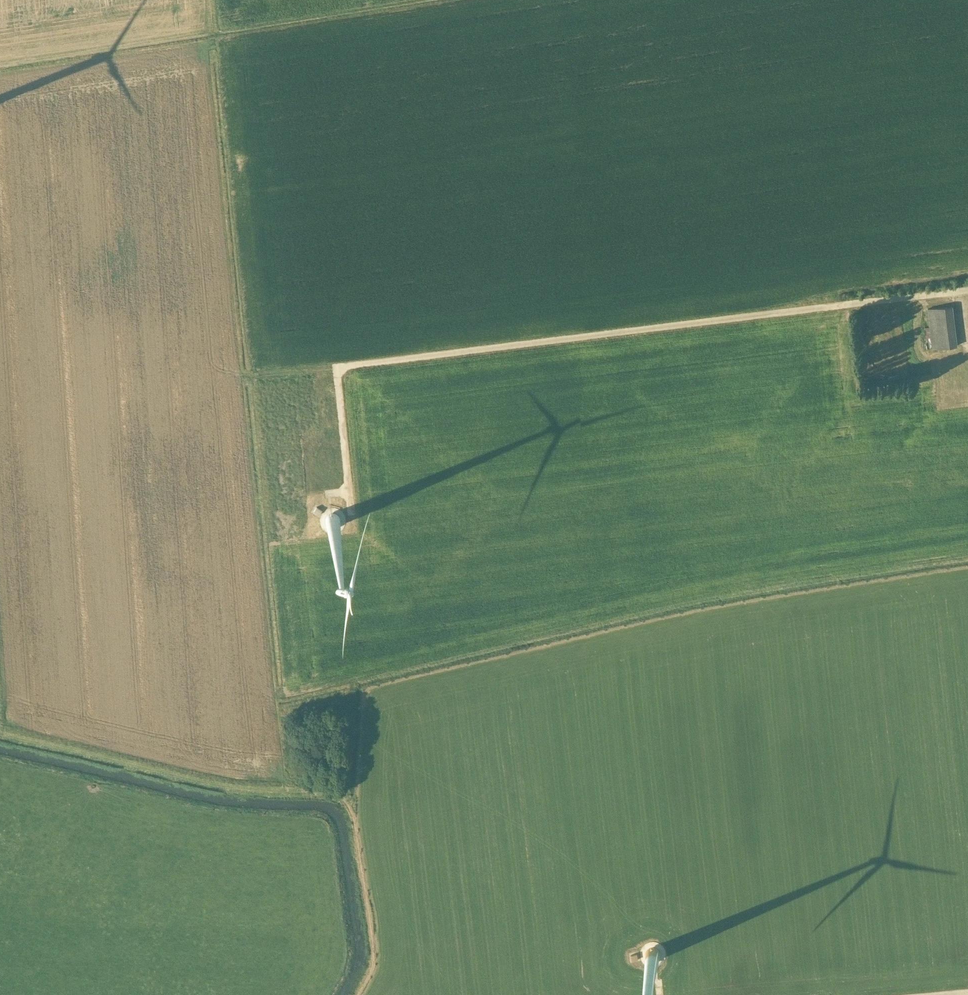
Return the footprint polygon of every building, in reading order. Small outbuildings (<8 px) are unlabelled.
[(958,346),(953,305),(927,309),(929,327),(925,327),(927,350),(958,346)] [(322,510),(316,507),(313,512),(319,515),(322,510)] [(659,944),(647,942),(645,956),(656,958),(659,944)]
